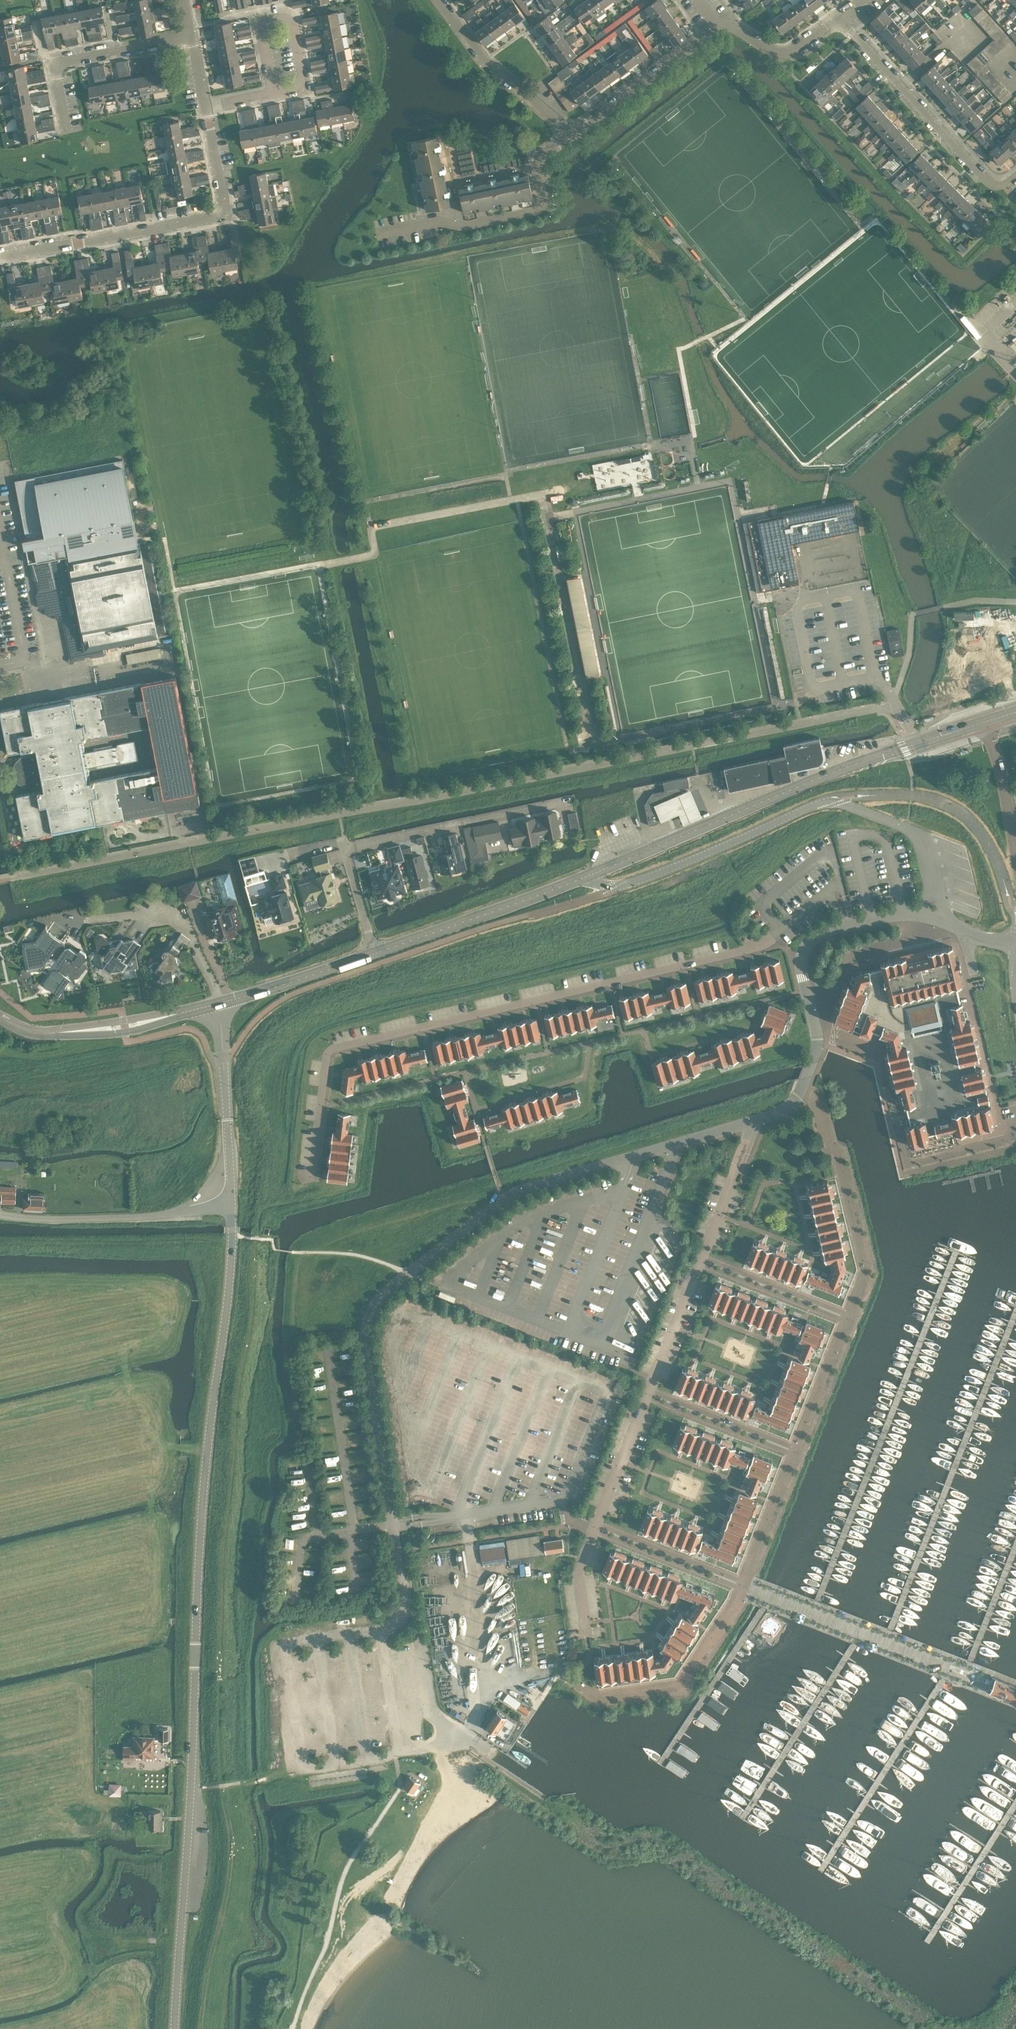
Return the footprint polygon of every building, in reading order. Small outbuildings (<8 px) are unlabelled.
[(114,2),(115,8),(135,4),(136,10),(153,7),(152,0),(125,0),(114,2)] [(216,2),(217,11),(223,9),(222,0),(215,0),(216,2)] [(472,5),(475,9),(485,1),(484,0),(479,0),(472,5)] [(510,5),(505,9),(514,21),(515,21),(516,22),(517,22),(520,20),(521,18),(520,17),(524,14),(515,1),(514,0),(506,0),(510,5)] [(519,1),(526,11),(529,8),(523,0),(521,0),(519,1)] [(565,1),(562,3),(568,12),(569,13),(573,10),(566,0),(565,1)] [(574,7),(583,20),(590,15),(591,18),(592,19),(596,16),(584,0),(574,7)] [(596,16),(605,9),(603,6),(598,0),(584,0),(596,16)] [(633,6),(636,10),(645,3),(643,0),(641,0),(633,6)] [(646,6),(653,16),(666,7),(666,6),(667,5),(667,4),(664,0),(663,0),(662,1),(661,0),(654,0),(646,6)] [(793,3),(802,16),(812,9),(806,0),(797,0),(793,3)] [(812,9),(822,2),(821,0),(806,0),(812,9)] [(920,9),(930,1),(929,0),(912,0),(920,9)] [(977,1),(969,8),(974,14),(982,7),(977,1)] [(501,12),(495,16),(505,29),(514,21),(505,9),(500,2),(496,5),(501,12)] [(909,2),(904,6),(904,7),(905,5),(910,11),(914,7),(909,2)] [(957,2),(952,7),(955,10),(961,5),(957,2)] [(793,3),(783,10),(793,24),(802,16),(793,3)] [(102,4),(90,7),(96,38),(103,37),(101,30),(100,22),(105,21),(102,4)] [(472,5),(462,12),(466,17),(476,10),(475,9),(472,5)] [(633,6),(623,13),(626,17),(636,10),(633,6)] [(982,7),(974,14),(978,19),(987,11),(983,6),(982,7)] [(90,7),(78,9),(81,25),(87,24),(88,32),(90,40),(96,38),(90,7)] [(136,10),(116,14),(118,21),(137,17),(139,23),(155,19),(155,16),(156,16),(156,15),(155,9),(154,9),(153,9),(153,7),(136,10)] [(666,7),(653,16),(660,25),(673,16),(666,7)] [(884,7),(871,19),(872,19),(879,28),(892,17),(897,12),(894,8),(889,12),(884,7)] [(952,7),(946,12),(949,16),(955,10),(952,7)] [(529,8),(526,11),(527,12),(533,21),(536,18),(529,8)] [(78,9),(66,11),(73,43),(79,42),(77,34),(76,26),(81,25),(78,9)] [(491,19),(486,23),(495,36),(505,29),(495,16),(490,9),(486,12),(491,19)] [(548,14),(535,23),(542,33),(555,24),(554,23),(551,18),(557,14),(554,9),(548,14)] [(326,12),(302,17),(303,23),(317,20),(321,19),(322,26),(340,22),(337,10),(330,11),(326,12)] [(555,24),(542,33),(549,43),(562,34),(562,33),(565,30),(562,25),(565,23),(565,22),(576,14),(573,10),(569,13),(568,12),(554,23),(555,24)] [(783,10),(772,18),(782,31),(793,24),(783,10)] [(66,11),(55,13),(58,30),(63,29),(64,37),(66,44),(73,43),(66,11)] [(917,11),(913,15),(919,20),(923,17),(917,11)] [(987,11),(978,19),(982,23),(991,15),(987,11)] [(55,13),(42,16),(47,40),(48,48),(55,46),(54,39),(52,31),(58,30),(55,13)] [(623,13),(613,20),(616,24),(626,17),(623,13)] [(991,15),(982,23),(986,28),(995,20),(991,15)] [(0,18),(0,24),(13,21),(12,16),(0,18)] [(481,26),(475,30),(485,43),(495,36),(486,23),(480,16),(476,19),(481,26)] [(673,16),(660,25),(667,35),(680,26),(673,16)] [(631,17),(628,19),(635,29),(639,27),(631,17)] [(892,17),(879,28),(888,37),(901,26),(904,23),(900,19),(897,22),(892,17)] [(139,23),(119,27),(120,33),(140,29),(141,35),(158,32),(155,19),(139,23)] [(939,19),(933,24),(936,28),(942,22),(939,19)] [(213,24),(213,25),(214,30),(215,31),(216,30),(217,36),(251,29),(250,23),(232,26),(231,20),(214,23),(215,24),(213,24)] [(580,20),(576,22),(583,33),(587,30),(580,20)] [(613,20),(604,27),(607,31),(616,24),(613,20)] [(909,35),(896,47),(900,51),(899,51),(899,53),(902,56),(903,56),(904,56),(920,42),(915,36),(916,36),(918,36),(920,33),(920,32),(929,24),(925,20),(909,35)] [(995,20),(986,28),(990,32),(999,24),(995,20)] [(0,24),(0,37),(33,31),(32,25),(31,22),(19,24),(19,25),(15,26),(14,21),(13,21),(0,24)] [(625,21),(615,28),(618,32),(622,37),(625,34),(626,34),(623,29),(628,25),(625,21)] [(319,32),(305,35),(307,42),(342,35),(340,22),(322,26),(324,32),(319,33),(319,32)] [(999,24),(990,32),(994,37),(998,33),(1003,29),(999,24)] [(667,35),(661,40),(664,44),(671,39),(675,45),(687,36),(687,35),(688,34),(688,33),(685,29),(684,29),(683,29),(680,26),(667,35)] [(901,26),(888,37),(896,47),(909,35),(901,26)] [(604,27),(594,34),(597,38),(607,31),(604,27)] [(639,27),(635,29),(642,39),(646,36),(639,27)] [(615,28),(606,35),(609,39),(618,32),(615,28)] [(217,41),(216,42),(217,47),(218,48),(236,45),(235,39),(252,35),(251,29),(217,36),(218,41),(217,41)] [(1003,29),(998,33),(1007,42),(1011,38),(1003,29)] [(562,34),(549,43),(556,53),(573,40),(577,36),(573,30),(565,37),(562,34)] [(587,30),(583,33),(591,43),(595,40),(587,30)] [(934,30),(931,33),(934,37),(939,42),(943,39),(938,34),(934,30)] [(2,49),(19,46),(18,39),(23,38),(23,39),(34,37),(33,31),(0,37),(0,49),(2,49)] [(998,33),(994,37),(1002,46),(1007,42),(998,33)] [(625,34),(622,37),(629,47),(638,60),(648,52),(638,39),(632,44),(625,34)] [(342,35),(307,42),(308,47),(322,45),(322,44),(326,43),(327,50),(344,46),(342,35)] [(606,35),(596,42),(599,46),(609,39),(606,35)] [(646,36),(642,39),(649,48),(653,46),(646,36)] [(994,37),(990,40),(998,49),(1002,46),(994,37)] [(573,40),(556,53),(563,63),(576,53),(572,46),(575,44),(573,40)] [(920,42),(904,56),(913,65),(926,54),(920,48),(925,44),(921,40),(920,42)] [(990,40),(985,44),(994,53),(998,49),(990,40)] [(596,42),(586,49),(589,53),(599,46),(596,42)] [(653,46),(649,48),(656,58),(662,54),(655,44),(653,46)] [(985,44),(980,49),(988,58),(994,53),(985,44)] [(218,48),(217,49),(219,55),(220,55),(221,55),(222,60),(256,53),(255,47),(237,51),(236,45),(218,48)] [(0,49),(0,53),(2,61),(3,62),(4,62),(38,55),(37,50),(30,51),(27,50),(20,52),(19,46),(2,49),(0,49)] [(324,57),(310,60),(311,66),(347,59),(344,46),(327,50),(329,57),(324,58),(324,57)] [(629,47),(619,53),(629,67),(638,60),(629,47)] [(951,48),(947,51),(953,57),(956,54),(951,48)] [(586,49),(576,57),(579,60),(589,53),(586,49)] [(980,49),(976,53),(984,62),(988,58),(980,49)] [(616,50),(607,57),(609,61),(619,74),(622,71),(623,72),(624,72),(629,69),(629,68),(628,67),(629,67),(619,53),(616,50)] [(152,53),(146,55),(153,90),(166,87),(162,71),(155,72),(154,66),(155,66),(152,53)] [(256,53),(222,60),(224,72),(240,69),(239,63),(257,59),(256,53)] [(976,53),(972,57),(980,66),(984,62),(976,53)] [(846,54),(837,63),(848,75),(849,74),(852,77),(858,72),(860,70),(860,69),(846,54)] [(145,74),(138,75),(141,92),(153,90),(146,55),(141,56),(143,68),(144,68),(145,74)] [(576,57),(569,62),(572,66),(579,60),(576,57)] [(598,57),(594,60),(599,68),(600,68),(609,81),(619,74),(609,61),(604,64),(598,57)] [(936,60),(921,74),(929,83),(941,73),(940,71),(937,68),(939,63),(943,59),(940,57),(937,60),(936,60)] [(972,57),(967,61),(975,70),(980,66),(972,57)] [(128,58),(122,59),(129,94),(141,92),(138,75),(131,77),(130,70),(128,58)] [(121,79),(114,80),(117,97),(129,94),(122,59),(117,60),(119,72),(121,79)] [(347,59),(311,66),(313,71),(326,69),(326,68),(331,67),(332,74),(349,71),(347,59)] [(980,66),(975,70),(979,74),(988,66),(984,62),(980,66)] [(104,63),(98,64),(105,99),(117,97),(114,80),(107,81),(105,75),(106,75),(104,63)] [(837,63),(828,71),(839,83),(840,82),(844,78),(853,85),(850,87),(859,97),(864,93),(859,87),(855,83),(856,82),(852,77),(849,74),(848,75),(837,63)] [(24,64),(8,67),(10,80),(45,73),(44,67),(32,70),(26,71),(24,64)] [(96,83),(89,85),(92,101),(105,99),(98,64),(92,65),(94,77),(95,77),(96,83)] [(567,64),(557,71),(559,73),(562,77),(571,70),(567,64)] [(941,73),(929,83),(938,93),(950,82),(948,80),(943,74),(951,67),(948,64),(940,71),(941,73)] [(988,66),(979,74),(983,79),(992,71),(988,66)] [(590,67),(586,70),(590,75),(599,88),(609,81),(600,68),(599,68),(594,72),(590,67)] [(240,69),(224,72),(226,85),(261,78),(259,72),(242,75),(240,69)] [(329,81),(315,84),(316,90),(352,83),(349,71),(332,74),(333,81),(329,82),(329,81)] [(828,71),(819,80),(829,91),(831,90),(836,85),(844,93),(847,90),(840,82),(839,83),(828,71)] [(992,71),(983,79),(987,83),(996,75),(992,71)] [(45,73),(10,80),(12,92),(29,88),(28,82),(34,80),(34,81),(46,79),(45,73)] [(556,74),(548,81),(551,85),(562,77),(559,73),(556,74)] [(580,74),(576,77),(580,82),(590,95),(599,88),(590,75),(584,79),(580,74)] [(996,75),(987,83),(991,88),(1000,80),(996,75)] [(976,76),(972,79),(977,85),(981,81),(976,76)] [(562,77),(551,85),(555,90),(566,82),(562,77)] [(950,82),(938,93),(946,102),(958,91),(957,90),(953,86),(956,83),(955,81),(951,78),(948,80),(950,82)] [(570,79),(566,82),(567,84),(569,87),(573,92),(576,97),(580,102),(590,95),(580,82),(574,86),(570,79)] [(869,79),(859,87),(864,93),(873,84),(869,79)] [(819,80),(809,88),(820,100),(827,93),(835,101),(838,98),(831,90),(829,91),(819,80)] [(1000,80),(991,88),(996,92),(1004,84),(1000,80)] [(566,82),(555,90),(558,95),(569,87),(567,84),(566,82)] [(958,91),(946,102),(954,111),(966,100),(965,99),(967,97),(962,91),(968,86),(965,83),(957,90),(958,91)] [(1004,84),(996,92),(999,97),(1008,89),(1004,84)] [(569,87),(558,95),(562,100),(573,92),(569,87)] [(29,88),(12,92),(15,104),(31,101),(37,99),(50,97),(49,91),(36,93),(37,94),(30,95),(29,88)] [(1008,89),(999,97),(1003,101),(1012,93),(1008,89)] [(573,92),(562,100),(566,105),(576,97),(573,92)] [(966,100),(954,111),(963,120),(975,109),(973,108),(968,102),(976,95),(973,92),(967,97),(965,99),(966,100)] [(862,111),(859,114),(862,117),(865,114),(865,113),(876,102),(868,93),(856,104),(862,111)] [(346,103),(340,104),(343,120),(355,117),(350,94),(345,95),(346,103)] [(50,97),(37,99),(39,105),(51,103),(50,97)] [(303,97),(298,98),(304,133),(317,131),(314,114),(306,116),(305,109),(306,109),(303,97)] [(576,97),(566,105),(569,110),(580,102),(576,97)] [(975,109),(963,120),(971,130),(983,119),(976,111),(984,104),(986,105),(992,100),(989,97),(982,102),(981,101),(973,108),(975,109)] [(296,117),(289,119),(292,136),(304,133),(298,98),(292,99),(294,111),(295,111),(296,117)] [(332,98),(326,99),(331,122),(343,120),(340,104),(333,105),(332,98)] [(322,107),(316,108),(319,124),(331,122),(326,99),(321,100),(322,107)] [(31,101),(15,104),(17,116),(34,113),(31,101)] [(279,101),(273,103),(280,138),(292,136),(289,119),(282,120),(281,114),(282,114),(279,101)] [(871,120),(867,123),(870,126),(874,123),(873,122),(885,111),(876,102),(865,113),(865,114),(871,120)] [(267,121),(264,122),(265,124),(268,140),(267,140),(268,145),(281,142),(280,138),(273,103),(267,104),(270,118),(267,121)] [(842,105),(832,114),(836,118),(845,109),(842,105)] [(255,106),(249,107),(256,143),(267,140),(268,140),(265,124),(258,125),(256,119),(257,118),(255,106)] [(240,128),(243,145),(256,143),(249,107),(243,109),(245,121),(246,120),(247,127),(240,128)] [(880,129),(876,132),(879,136),(883,132),(881,131),(893,120),(885,111),(873,122),(874,123),(880,129)] [(34,113),(17,116),(19,128),(36,125),(34,113)] [(54,116),(41,118),(42,124),(55,122),(54,116)] [(179,119),(163,122),(166,135),(182,132),(179,119)] [(888,138),(884,141),(887,145),(891,141),(890,140),(902,129),(893,120),(881,131),(883,132),(888,138)] [(983,124),(991,133),(989,134),(997,142),(999,141),(1010,153),(1013,149),(1014,150),(1015,150),(1015,141),(1008,133),(1007,134),(1005,132),(999,134),(987,120),(983,124)] [(36,125),(19,128),(22,141),(38,138),(37,131),(44,130),(56,127),(55,122),(42,124),(36,125)] [(999,126),(1005,132),(1007,134),(1008,133),(1015,141),(1015,125),(1015,126),(1011,130),(1009,130),(1003,123),(999,126)] [(980,127),(973,132),(977,136),(1000,161),(1010,153),(999,141),(997,142),(993,146),(981,132),(983,130),(980,127)] [(182,132),(166,135),(168,147),(184,144),(183,136),(200,133),(199,128),(195,129),(187,131),(187,130),(183,131),(182,132)] [(896,147),(893,150),(896,154),(899,151),(898,149),(910,139),(902,129),(890,140),(891,141),(896,147)] [(423,137),(412,139),(415,151),(417,162),(441,157),(439,149),(441,148),(441,145),(440,140),(437,140),(436,134),(423,137)] [(471,136),(453,140),(455,146),(472,142),(471,136)] [(910,139),(898,149),(899,151),(903,155),(899,158),(901,160),(903,162),(919,148),(910,139)] [(184,144),(168,147),(171,159),(186,156),(204,152),(203,148),(185,151),(184,144)] [(470,148),(458,150),(462,174),(475,171),(470,148)] [(915,171),(909,177),(912,180),(920,172),(918,171),(930,160),(921,151),(909,162),(915,168),(915,171)] [(186,156),(171,159),(173,171),(189,168),(187,161),(205,157),(204,152),(186,156)] [(524,155),(504,159),(505,165),(529,160),(528,154),(524,155)] [(441,157),(417,162),(420,174),(422,185),(445,180),(444,173),(446,172),(446,168),(445,164),(442,165),(441,157)] [(499,160),(481,164),(482,170),(500,166),(499,160)] [(926,178),(922,182),(925,185),(928,181),(927,180),(939,168),(930,160),(918,171),(920,172),(926,178)] [(886,167),(883,170),(888,176),(892,173),(886,167)] [(173,171),(171,171),(174,183),(175,183),(209,177),(208,172),(190,175),(189,168),(173,171)] [(934,187),(931,190),(934,194),(937,190),(936,189),(948,177),(939,168),(927,180),(928,181),(934,187)] [(251,181),(238,184),(239,189),(268,183),(266,170),(250,173),(251,181)] [(505,177),(505,178),(510,201),(521,199),(533,196),(528,173),(519,175),(518,172),(516,173),(510,174),(511,176),(505,177)] [(489,181),(482,182),(487,206),(498,203),(510,201),(505,178),(498,179),(497,176),(493,177),(489,178),(489,181)] [(174,183),(171,184),(174,196),(178,195),(178,196),(193,193),(192,185),(210,181),(209,177),(175,183),(174,183)] [(943,196),(939,199),(943,203),(946,199),(945,198),(956,186),(948,177),(936,189),(937,190),(943,196)] [(445,180),(422,185),(424,197),(427,208),(450,203),(448,194),(451,194),(450,191),(449,185),(447,186),(445,180)] [(901,180),(897,184),(901,189),(905,184),(901,180)] [(140,182),(127,185),(130,202),(137,200),(139,207),(138,207),(140,219),(146,218),(145,212),(140,182)] [(239,189),(235,189),(235,194),(253,191),(254,198),(270,195),(276,194),(274,182),(268,183),(239,189)] [(465,186),(459,187),(464,211),(476,208),(487,206),(482,182),(473,184),(473,182),(470,182),(464,183),(465,186)] [(127,185),(115,187),(122,223),(128,221),(125,210),(124,203),(130,202),(127,185)] [(949,207),(944,212),(947,215),(955,208),(954,206),(965,195),(956,186),(945,198),(946,199),(950,203),(949,207)] [(115,187),(103,190),(106,206),(106,208),(113,207),(114,212),(113,212),(116,224),(122,223),(115,187)] [(103,190),(91,192),(98,227),(103,226),(101,214),(100,214),(99,208),(106,206),(103,190)] [(91,192),(78,194),(81,211),(89,210),(90,216),(89,216),(92,228),(98,227),(91,192)] [(59,194),(46,196),(53,232),(59,231),(57,218),(55,212),(62,211),(59,194)] [(253,206),(238,208),(239,213),(243,213),(250,211),(257,210),(273,207),(278,206),(276,194),(270,195),(254,198),(252,198),(253,206)] [(958,215),(953,221),(956,224),(958,223),(964,217),(962,215),(974,204),(965,195),(954,206),(955,208),(959,212),(958,215)] [(46,196),(34,199),(37,215),(44,214),(46,221),(45,221),(47,233),(53,232),(46,196)] [(34,199),(22,201),(29,237),(35,235),(32,223),(30,217),(37,215),(34,199)] [(22,201),(10,203),(13,220),(14,226),(21,226),(23,238),(29,237),(22,201)] [(0,205),(0,217),(4,241),(11,240),(8,228),(7,228),(6,222),(13,220),(10,203),(0,205)] [(964,217),(958,223),(963,228),(962,230),(965,233),(972,225),(971,224),(983,212),(974,204),(962,215),(964,217)] [(250,211),(243,213),(244,217),(258,215),(259,223),(275,219),(273,207),(257,210),(250,211)] [(983,212),(971,224),(972,225),(976,229),(974,234),(977,237),(992,221),(983,212)] [(233,246),(221,248),(224,266),(237,263),(235,254),(241,253),(236,227),(230,228),(229,228),(233,246)] [(206,233),(199,234),(204,260),(210,259),(212,268),(224,266),(221,248),(209,251),(206,233)] [(195,249),(183,252),(186,269),(199,266),(198,261),(204,260),(199,234),(192,236),(195,249)] [(169,240),(162,241),(167,267),(173,266),(174,271),(186,269),(183,252),(171,254),(169,240)] [(158,260),(147,263),(150,280),(163,278),(161,268),(167,267),(162,241),(155,243),(158,260)] [(960,241),(957,245),(963,250),(966,247),(960,241)] [(132,247),(124,249),(129,274),(135,273),(137,283),(138,286),(151,284),(150,280),(147,263),(135,265),(132,247)] [(114,265),(102,267),(106,285),(119,283),(117,277),(123,275),(118,250),(111,251),(114,265)] [(88,256),(81,257),(86,283),(92,282),(93,288),(106,285),(102,267),(91,269),(88,256)] [(77,276),(66,278),(69,296),(82,293),(80,284),(86,283),(81,257),(74,258),(77,276)] [(51,263),(44,264),(49,290),(55,289),(56,298),(69,296),(66,278),(54,281),(51,263)] [(39,280),(28,282),(31,299),(44,297),(43,291),(49,290),(44,264),(37,266),(39,280)] [(13,270),(7,272),(11,297),(18,296),(19,302),(19,305),(32,303),(31,299),(28,282),(16,284),(13,270)] [(19,477),(15,478),(29,547),(32,563),(31,565),(33,577),(36,578),(38,590),(36,593),(39,605),(41,606),(45,606),(46,609),(52,613),(55,612),(56,617),(58,618),(62,617),(64,626),(68,645),(70,655),(68,658),(69,659),(72,661),(74,661),(75,659),(85,657),(86,655),(89,654),(91,656),(105,653),(106,651),(105,645),(158,635),(157,631),(166,629),(167,627),(166,618),(163,616),(163,614),(164,612),(163,603),(160,601),(160,600),(162,597),(160,588),(157,587),(157,585),(159,582),(157,574),(155,572),(154,570),(156,568),(154,559),(152,557),(151,555),(153,553),(151,544),(149,543),(140,544),(140,540),(139,540),(138,540),(136,527),(134,516),(133,511),(122,457),(117,458),(38,473),(31,475),(19,477)] [(758,518),(744,521),(758,590),(771,587),(799,582),(791,540),(799,538),(836,531),(859,526),(854,499),(831,503),(830,503),(829,504),(782,513),(762,517),(758,518)] [(887,628),(887,629),(890,643),(892,654),(904,652),(898,626),(887,628)] [(161,645),(126,652),(128,662),(163,655),(161,645)] [(167,809),(201,802),(176,674),(142,681),(98,689),(0,708),(1,710),(8,750),(9,752),(35,746),(35,750),(31,751),(28,752),(26,753),(22,755),(19,758),(16,762),(16,766),(15,770),(16,774),(18,778),(21,781),(25,784),(29,785),(32,786),(35,786),(42,784),(43,788),(17,793),(17,794),(25,836),(125,817),(167,809)] [(770,756),(724,765),(729,787),(729,788),(775,779),(775,780),(791,776),(790,771),(790,769),(817,763),(821,761),(823,757),(823,753),(822,745),(820,735),(784,743),(784,746),(786,752),(770,755),(770,756)] [(652,791),(645,802),(649,823),(658,821),(658,820),(663,818),(656,803),(673,796),(672,795),(671,793),(680,789),(680,786),(690,784),(689,779),(688,776),(688,774),(663,779),(663,781),(664,784),(665,787),(665,788),(652,791)] [(673,796),(657,803),(663,817),(679,811),(681,815),(684,821),(702,814),(699,808),(690,787),(672,794),(673,796)] [(541,818),(534,819),(537,835),(544,833),(545,835),(560,832),(555,810),(540,813),(541,818)] [(576,810),(568,811),(572,828),(580,826),(576,810)] [(512,833),(510,835),(512,843),(514,844),(524,842),(524,841),(538,838),(537,835),(534,819),(533,816),(520,819),(519,818),(516,818),(517,824),(512,825),(513,832),(512,833)] [(498,819),(464,826),(464,829),(472,860),(488,857),(484,839),(501,836),(498,819)] [(446,852),(438,853),(442,870),(450,868),(450,869),(452,869),(451,867),(457,866),(458,867),(466,865),(460,841),(458,842),(455,831),(444,834),(446,845),(444,845),(446,852)] [(400,842),(388,846),(392,861),(397,860),(404,858),(400,842)] [(410,844),(402,847),(405,857),(406,857),(414,886),(428,882),(421,853),(413,855),(410,844)] [(313,879),(300,883),(305,898),(318,894),(320,902),(324,901),(326,902),(328,903),(332,902),(333,900),(334,898),(338,897),(330,871),(329,871),(328,865),(330,864),(326,851),(312,855),(316,868),(320,867),(322,875),(313,877),(313,879)] [(393,864),(373,870),(376,880),(375,881),(376,885),(377,885),(380,895),(388,893),(389,895),(391,896),(395,895),(397,893),(396,891),(405,888),(397,863),(393,864)] [(259,869),(244,874),(247,884),(268,878),(265,868),(259,869)] [(211,911),(204,913),(210,935),(217,932),(219,937),(221,936),(221,938),(223,939),(231,936),(232,935),(232,933),(235,932),(234,928),(238,926),(240,922),(239,918),(237,917),(233,905),(235,905),(235,904),(239,903),(237,896),(230,869),(217,873),(224,899),(226,905),(218,907),(217,907),(212,908),(212,909),(210,909),(211,911)] [(269,897),(259,900),(264,915),(265,915),(267,922),(276,919),(276,920),(293,915),(286,890),(285,890),(284,885),(286,885),(282,872),(270,876),(274,889),(276,888),(278,893),(268,895),(269,897)] [(188,882),(179,885),(183,897),(184,899),(193,896),(200,894),(196,880),(188,882)] [(35,940),(22,942),(27,969),(41,967),(49,957),(55,956),(64,962),(59,969),(52,970),(44,981),(54,989),(63,988),(71,977),(79,976),(88,964),(83,960),(87,955),(86,951),(81,948),(78,952),(48,930),(46,923),(35,940)] [(89,927),(85,932),(90,935),(94,930),(89,927)] [(150,962),(148,965),(161,974),(162,980),(173,979),(172,972),(178,965),(176,956),(175,955),(184,943),(186,944),(187,943),(189,939),(181,933),(169,949),(163,950),(162,951),(163,955),(164,956),(159,962),(158,960),(150,962)] [(98,935),(96,938),(98,950),(104,953),(101,953),(104,966),(110,971),(138,967),(135,951),(141,944),(133,939),(128,940),(123,937),(110,939),(102,934),(98,935)] [(848,983),(834,1019),(852,1027),(860,1030),(870,1034),(872,1029),(880,1032),(880,1033),(889,1037),(891,1047),(887,1048),(897,1087),(902,1086),(910,1122),(905,1123),(910,1143),(930,1138),(929,1133),(937,1131),(937,1132),(956,1128),(957,1132),(995,1122),(990,1103),(989,1097),(988,1091),(986,1085),(981,1065),(976,1066),(974,1058),(979,1057),(970,1019),(966,1020),(961,1001),(956,983),(962,982),(958,966),(961,965),(960,959),(956,960),(952,944),(928,950),(929,955),(907,960),(906,955),(881,961),(882,966),(869,969),(869,968),(857,971),(852,984),(848,983)] [(771,960),(770,960),(774,980),(776,979),(782,978),(784,977),(782,968),(780,958),(774,959),(771,960)] [(753,964),(751,965),(752,969),(754,980),(755,984),(757,984),(763,982),(765,982),(767,982),(773,980),(774,980),(770,960),(768,961),(766,961),(755,964),(753,964)] [(723,971),(723,972),(727,991),(728,991),(729,991),(735,989),(737,989),(736,985),(734,973),(733,969),(729,970),(727,971),(724,971),(723,971)] [(747,970),(734,973),(736,985),(738,984),(743,983),(754,980),(752,969),(750,969),(747,970)] [(714,974),(713,974),(718,993),(720,993),(726,991),(727,991),(723,972),(721,972),(719,973),(714,974)] [(704,976),(703,976),(708,996),(709,996),(710,995),(717,994),(718,993),(713,974),(708,975),(706,976),(704,976)] [(700,977),(694,978),(699,998),(701,997),(707,996),(708,996),(703,976),(700,977)] [(678,982),(676,983),(681,1002),(682,1002),(688,1000),(691,1000),(686,980),(680,982),(678,982)] [(672,984),(666,985),(667,989),(670,1001),(671,1005),(673,1004),(679,1003),(681,1002),(676,983),(675,983),(672,984)] [(639,992),(643,1011),(644,1011),(645,1011),(651,1009),(653,1009),(652,1005),(649,993),(648,989),(643,991),(640,991),(639,992)] [(663,990),(649,993),(652,1005),(653,1005),(659,1003),(670,1001),(667,989),(666,989),(663,990)] [(629,994),(633,1013),(634,1013),(635,1013),(642,1012),(643,1011),(639,992),(637,992),(635,993),(629,994)] [(622,996),(620,996),(624,1016),(626,1015),(632,1014),(633,1013),(629,994),(624,995),(622,996)] [(766,1010),(765,1012),(782,1019),(786,1020),(787,1018),(789,1012),(790,1010),(782,1006),(770,1001),(767,1008),(766,1010)] [(593,1007),(596,1018),(602,1017),(614,1014),(615,1014),(612,1002),(600,1005),(598,1006),(593,1007)] [(584,1005),(583,1005),(587,1025),(589,1024),(595,1023),(597,1022),(596,1018),(593,1007),(592,1003),(586,1004),(584,1005)] [(574,1007),(573,1007),(578,1027),(580,1026),(586,1025),(587,1025),(583,1005),(581,1006),(578,1006),(574,1007)] [(564,1010),(568,1029),(569,1029),(570,1029),(576,1027),(578,1027),(573,1007),(568,1009),(566,1009),(564,1010)] [(560,1011),(555,1012),(559,1031),(561,1031),(567,1029),(568,1029),(564,1010),(562,1010),(560,1011)] [(547,1014),(545,1014),(549,1034),(552,1033),(558,1032),(559,1031),(555,1012),(549,1013),(547,1014)] [(764,1016),(761,1022),(766,1024),(777,1028),(777,1029),(782,1031),(783,1028),(785,1022),(786,1020),(782,1019),(765,1012),(765,1014),(764,1016)] [(527,1019),(531,1038),(532,1038),(533,1037),(539,1036),(541,1035),(537,1016),(531,1018),(528,1018),(527,1019)] [(517,1021),(522,1040),(524,1040),(530,1038),(531,1038),(527,1019),(525,1019),(523,1020),(517,1021)] [(510,1023),(508,1023),(513,1042),(514,1042),(520,1040),(522,1040),(517,1021),(512,1022),(510,1023)] [(504,1024),(498,1025),(499,1029),(500,1029),(502,1041),(503,1045),(505,1044),(511,1043),(512,1042),(513,1042),(508,1023),(506,1023),(504,1024)] [(756,1034),(755,1034),(758,1046),(759,1046),(772,1041),(775,1035),(777,1029),(777,1028),(766,1024),(763,1032),(760,1033),(758,1034),(756,1034)] [(481,1034),(483,1045),(484,1045),(485,1045),(491,1043),(502,1041),(500,1029),(499,1029),(497,1030),(495,1030),(481,1034)] [(744,1032),(743,1033),(750,1054),(752,1053),(758,1051),(760,1051),(759,1046),(758,1046),(755,1034),(756,1034),(754,1029),(747,1031),(745,1032),(744,1032)] [(471,1032),(470,1032),(475,1051),(477,1051),(483,1050),(485,1049),(485,1048),(484,1045),(483,1045),(481,1034),(480,1030),(481,1030),(480,1030),(474,1031),(472,1032),(471,1032)] [(466,1033),(461,1034),(466,1054),(467,1053),(474,1052),(475,1051),(470,1032),(469,1032),(466,1033)] [(733,1036),(739,1057),(740,1057),(742,1056),(748,1055),(750,1054),(743,1033),(741,1033),(739,1034),(733,1036)] [(453,1036),(452,1037),(456,1056),(458,1055),(464,1054),(466,1054),(461,1034),(456,1036),(453,1036)] [(724,1038),(723,1039),(729,1060),(731,1060),(737,1058),(739,1057),(733,1036),(727,1038),(724,1038)] [(448,1037),(442,1039),(447,1058),(449,1058),(455,1056),(456,1056),(452,1037),(451,1037),(450,1037),(448,1037)] [(435,1041),(432,1041),(437,1060),(439,1060),(446,1058),(447,1058),(442,1039),(437,1040),(435,1041)] [(718,1040),(712,1042),(712,1043),(713,1047),(714,1047),(717,1058),(718,1063),(718,1064),(718,1063),(721,1063),(727,1061),(729,1060),(723,1039),(722,1039),(721,1039),(718,1040)] [(406,1052),(409,1063),(410,1063),(420,1060),(426,1059),(428,1058),(425,1047),(410,1051),(408,1051),(406,1052)] [(684,1051),(683,1051),(690,1072),(692,1071),(698,1070),(700,1069),(699,1064),(698,1064),(695,1053),(694,1047),(687,1049),(685,1050),(684,1051)] [(695,1053),(698,1064),(699,1064),(711,1060),(717,1058),(714,1047),(713,1047),(700,1051),(697,1052),(695,1053)] [(396,1050),(400,1069),(402,1069),(408,1067),(410,1067),(410,1066),(409,1063),(406,1052),(405,1048),(406,1048),(400,1049),(397,1050),(396,1050)] [(392,1051),(386,1052),(391,1072),(392,1071),(399,1070),(400,1069),(396,1050),(394,1050),(392,1051)] [(673,1054),(679,1075),(680,1075),(682,1075),(688,1073),(690,1072),(683,1051),(681,1051),(679,1052),(673,1054)] [(379,1054),(377,1054),(382,1074),(383,1073),(390,1072),(391,1072),(386,1052),(381,1053),(379,1054)] [(373,1055),(368,1057),(372,1076),(374,1076),(380,1074),(381,1074),(382,1074),(377,1054),(375,1055),(373,1055)] [(664,1056),(663,1057),(669,1078),(671,1078),(677,1076),(679,1075),(673,1054),(667,1056),(664,1056)] [(360,1058),(358,1059),(358,1060),(359,1063),(362,1074),(362,1078),(365,1078),(371,1076),(372,1076),(368,1057),(367,1057),(362,1058),(360,1058)] [(658,1058),(652,1060),(658,1081),(658,1082),(661,1081),(667,1079),(669,1078),(663,1057),(661,1058),(658,1058)] [(343,1075),(341,1090),(352,1091),(353,1091),(353,1089),(354,1083),(355,1076),(362,1074),(359,1063),(344,1066),(343,1073),(343,1075)] [(463,1077),(441,1083),(442,1086),(444,1092),(445,1094),(466,1088),(465,1086),(465,1083),(463,1077)] [(559,1093),(558,1093),(562,1104),(580,1098),(581,1098),(577,1087),(563,1091),(559,1093)] [(466,1088),(445,1094),(445,1095),(447,1101),(448,1105),(453,1103),(464,1099),(464,1100),(468,1098),(469,1099),(469,1098),(467,1092),(466,1089),(466,1088)] [(548,1092),(554,1111),(555,1110),(561,1108),(563,1108),(562,1104),(558,1093),(559,1093),(557,1089),(552,1090),(549,1091),(548,1092)] [(544,1093),(539,1094),(544,1113),(546,1113),(552,1111),(554,1111),(548,1092),(546,1092),(544,1093)] [(531,1097),(529,1097),(535,1116),(537,1116),(543,1114),(544,1113),(539,1094),(533,1096),(531,1097)] [(525,1098),(520,1100),(526,1119),(528,1118),(534,1117),(535,1116),(529,1097),(528,1098),(525,1098)] [(464,1099),(453,1103),(453,1104),(455,1110),(458,1121),(470,1118),(469,1118),(469,1116),(468,1113),(464,1100),(464,1099)] [(513,1102),(511,1103),(517,1122),(518,1121),(524,1119),(526,1119),(520,1100),(515,1102),(513,1102)] [(507,1104),(501,1106),(502,1106),(503,1109),(506,1121),(507,1124),(507,1125),(509,1124),(515,1122),(517,1122),(511,1103),(509,1103),(507,1104)] [(498,1111),(484,1115),(487,1126),(489,1126),(495,1124),(506,1121),(503,1109),(501,1110),(498,1111)] [(337,1130),(336,1130),(348,1132),(348,1131),(349,1121),(350,1114),(350,1112),(339,1111),(337,1125),(337,1128),(337,1130)] [(458,1121),(453,1122),(454,1126),(456,1132),(457,1133),(478,1127),(477,1125),(476,1123),(474,1116),(469,1118),(470,1118),(458,1121)] [(478,1127),(457,1133),(457,1136),(459,1142),(460,1144),(481,1138),(479,1131),(478,1129),(478,1127)] [(332,1139),(352,1142),(352,1140),(353,1134),(353,1132),(348,1131),(348,1132),(336,1130),(337,1130),(334,1130),(333,1135),(333,1138),(332,1139)] [(332,1144),(331,1149),(351,1151),(351,1150),(352,1144),(352,1142),(332,1139),(332,1141),(332,1144)] [(330,1157),(330,1159),(350,1161),(350,1159),(351,1153),(351,1151),(331,1149),(331,1154),(330,1157)] [(330,1163),(329,1168),(349,1170),(349,1169),(350,1163),(350,1161),(330,1159),(330,1160),(330,1163)] [(328,1176),(328,1178),(347,1180),(348,1179),(348,1172),(349,1171),(349,1170),(329,1168),(329,1169),(328,1173),(328,1176)] [(809,1268),(805,1278),(839,1291),(843,1281),(841,1280),(846,1266),(844,1255),(846,1254),(828,1179),(828,1178),(808,1183),(810,1189),(810,1191),(816,1213),(816,1216),(820,1232),(821,1234),(825,1250),(825,1253),(826,1259),(833,1257),(834,1261),(834,1263),(835,1265),(831,1276),(829,1276),(827,1275),(822,1273),(819,1272),(809,1268)] [(2,1192),(1,1200),(16,1201),(16,1193),(13,1193),(13,1185),(0,1184),(0,1192),(2,1192)] [(28,1197),(24,1197),(24,1207),(47,1207),(47,1197),(45,1197),(45,1191),(28,1191),(28,1197)] [(747,1255),(746,1258),(801,1279),(808,1261),(797,1257),(795,1256),(780,1250),(777,1249),(762,1243),(759,1242),(754,1239),(747,1255)] [(716,1282),(709,1301),(715,1303),(717,1304),(738,1312),(740,1313),(756,1319),(758,1320),(774,1326),(776,1327),(782,1329),(782,1328),(783,1325),(786,1326),(788,1327),(799,1331),(802,1332),(800,1337),(805,1339),(801,1348),(800,1351),(799,1354),(809,1358),(815,1343),(818,1344),(825,1325),(807,1318),(804,1326),(801,1325),(803,1320),(787,1314),(789,1311),(716,1282)] [(348,1353),(344,1326),(338,1327),(342,1354),(348,1353)] [(322,1343),(319,1327),(313,1328),(315,1344),(322,1343)] [(342,1354),(338,1327),(331,1328),(335,1355),(342,1354)] [(315,1344),(313,1328),(307,1329),(309,1345),(315,1344)] [(309,1345),(307,1329),(300,1330),(303,1346),(309,1345)] [(352,1380),(348,1353),(342,1354),(346,1381),(352,1380)] [(346,1381),(342,1354),(335,1355),(339,1382),(346,1381)] [(756,1402),(751,1413),(786,1426),(811,1362),(792,1355),(788,1366),(787,1368),(781,1384),(780,1386),(774,1402),(773,1404),(771,1409),(768,1408),(768,1407),(766,1407),(756,1402)] [(326,1384),(322,1357),(315,1358),(319,1385),(326,1384)] [(319,1385),(315,1358),(309,1359),(313,1386),(319,1385)] [(683,1366),(676,1384),(748,1413),(756,1395),(745,1390),(742,1389),(727,1383),(725,1382),(709,1376),(707,1375),(691,1369),(689,1368),(683,1366)] [(330,1411),(326,1384),(319,1385),(323,1412),(330,1411)] [(323,1412),(319,1385),(313,1386),(317,1413),(323,1412)] [(359,1423),(355,1396),(348,1397),(352,1424),(359,1423)] [(352,1424),(348,1397),(342,1398),(346,1425),(352,1424)] [(363,1450),(359,1423),(352,1424),(356,1451),(363,1450)] [(681,1423),(674,1441),(680,1443),(682,1444),(703,1452),(705,1453),(721,1459),(723,1460),(729,1463),(730,1459),(733,1460),(735,1461),(746,1465),(746,1464),(749,1465),(747,1470),(752,1472),(748,1482),(748,1484),(746,1488),(756,1492),(763,1476),(765,1477),(773,1458),(754,1451),(751,1459),(749,1458),(748,1458),(750,1454),(734,1448),(736,1444),(681,1423)] [(356,1451),(352,1424),(346,1425),(350,1452),(356,1451)] [(336,1452),(332,1425),(325,1426),(329,1453),(336,1452)] [(329,1453),(325,1426),(319,1427),(323,1454),(329,1453)] [(340,1479),(336,1452),(329,1453),(334,1480),(340,1479)] [(316,1460),(315,1453),(288,1457),(289,1463),(316,1460)] [(334,1480),(329,1453),(323,1454),(327,1481),(334,1480)] [(317,1466),(316,1460),(289,1463),(290,1469),(317,1466)] [(369,1493),(365,1466),(359,1467),(363,1494),(369,1493)] [(363,1494),(359,1467),(353,1468),(357,1495),(363,1494)] [(308,1494),(306,1478),(299,1479),(302,1495),(308,1494)] [(302,1495),(299,1479),(293,1480),(295,1496),(302,1495)] [(703,1536),(699,1546),(733,1560),(758,1496),(756,1495),(740,1488),(735,1499),(734,1502),(728,1517),(727,1519),(721,1535),(720,1537),(718,1542),(716,1541),(713,1540),(703,1536)] [(347,1522),(343,1495),(337,1496),(341,1523),(347,1522)] [(341,1523),(337,1496),(330,1497),(334,1524),(341,1523)] [(297,1529),(300,1507),(288,1506),(285,1528),(297,1529)] [(642,1523),(641,1525),(696,1546),(703,1528),(692,1524),(690,1523),(674,1517),(672,1516),(656,1509),(654,1509),(648,1506),(642,1523)] [(375,1515),(374,1508),(358,1511),(359,1517),(375,1515)] [(563,1536),(545,1539),(547,1550),(565,1548),(563,1536)] [(375,1565),(371,1538),(365,1539),(369,1566),(375,1565)] [(369,1566),(365,1539),(359,1540),(363,1567),(369,1566)] [(344,1540),(338,1541),(340,1557),(346,1556),(344,1540)] [(611,1549),(604,1567),(609,1570),(612,1571),(632,1579),(635,1580),(650,1586),(653,1587),(668,1593),(670,1594),(676,1596),(678,1591),(681,1592),(683,1593),(696,1598),(699,1599),(693,1608),(691,1610),(689,1614),(698,1620),(706,1609),(709,1603),(711,1604),(715,1593),(682,1580),(683,1577),(611,1549)] [(379,1592),(375,1565),(369,1566),(373,1593),(379,1592)] [(373,1593),(369,1566),(363,1567),(367,1594),(373,1593)] [(350,1597),(348,1581),(342,1582),(344,1598),(350,1597)] [(344,1598),(342,1582),(335,1583),(338,1599),(344,1598)] [(338,1599),(335,1583),(329,1584),(331,1600),(338,1599)] [(601,1658),(595,1658),(598,1678),(656,1669),(656,1666),(668,1665),(675,1655),(677,1657),(683,1648),(699,1624),(683,1613),(676,1623),(675,1625),(665,1639),(664,1641),(661,1646),(666,1649),(662,1654),(659,1655),(655,1655),(654,1655),(653,1650),(642,1651),(639,1652),(623,1654),(620,1655),(604,1657),(601,1658)] [(988,1688),(1015,1699),(1015,1683),(994,1674),(988,1688)] [(521,1702),(517,1707),(527,1714),(531,1709),(521,1702)] [(498,1707),(487,1724),(498,1731),(507,1737),(518,1721),(509,1715),(498,1707)] [(171,1725),(162,1725),(162,1737),(170,1737),(171,1725)] [(127,1743),(127,1754),(156,1755),(156,1733),(136,1733),(136,1743),(127,1743)] [(411,1774),(404,1785),(414,1791),(421,1780),(411,1774)] [(113,1780),(113,1792),(123,1792),(123,1780),(113,1780)] [(140,1809),(135,1809),(135,1814),(140,1814),(150,1814),(150,1827),(161,1827),(161,1809),(150,1808),(150,1809),(140,1809)]
